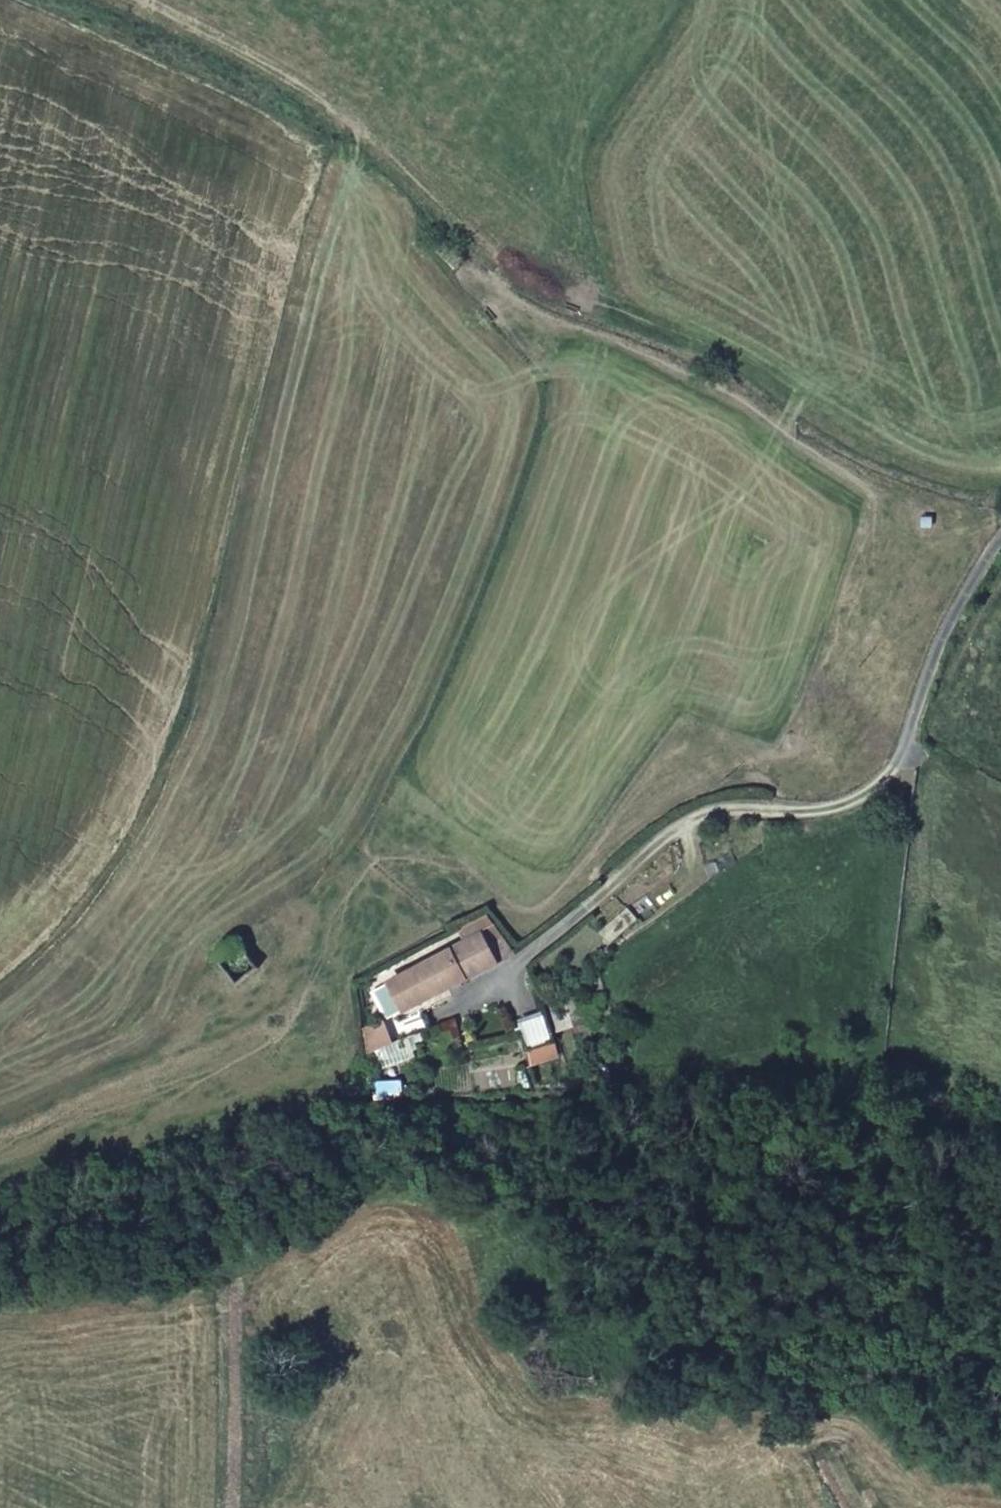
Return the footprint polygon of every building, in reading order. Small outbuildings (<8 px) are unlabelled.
[(483,936),(390,984),(390,985),(379,990),(389,1011),(401,1005),(404,1012),(498,964),(483,936)] [(257,966),(236,943),(216,962),(238,985),(257,966)] [(401,1005),(389,1011),(393,1017),(404,1012),(401,1005)] [(549,1012),(558,1034),(577,1026),(568,1005),(549,1012)] [(365,1031),(369,1052),(407,1037),(400,1017),(365,1031)]
